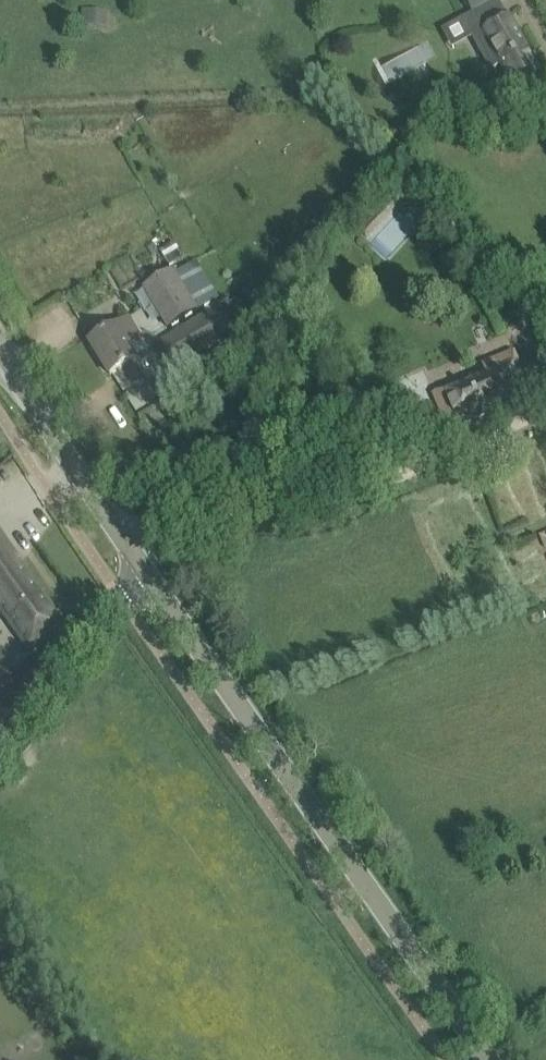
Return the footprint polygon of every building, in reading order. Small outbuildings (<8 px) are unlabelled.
[(473,37),(491,69),(501,63),(514,87),(542,71),(511,16),(509,17),(500,0),(465,0),(472,13),(475,12),(485,31),(473,37)] [(144,287),(169,328),(211,301),(188,264),(173,274),(171,270),(144,287)] [(158,344),(173,369),(222,339),(205,313),(173,335),(158,344)] [(129,346),(141,339),(128,318),(90,342),(110,374),(136,358),(129,346)] [(293,360),(305,346),(305,345),(305,344),(305,343),(305,342),(304,341),(304,340),(303,339),(302,339),(301,338),(300,338),(299,338),(298,338),(297,338),(296,339),(295,339),(283,352),(293,360)] [(514,360),(511,352),(481,364),(484,372),(432,394),(438,408),(447,428),(528,394),(520,374),(514,360)] [(27,649),(63,623),(0,534),(0,610),(27,649)]
